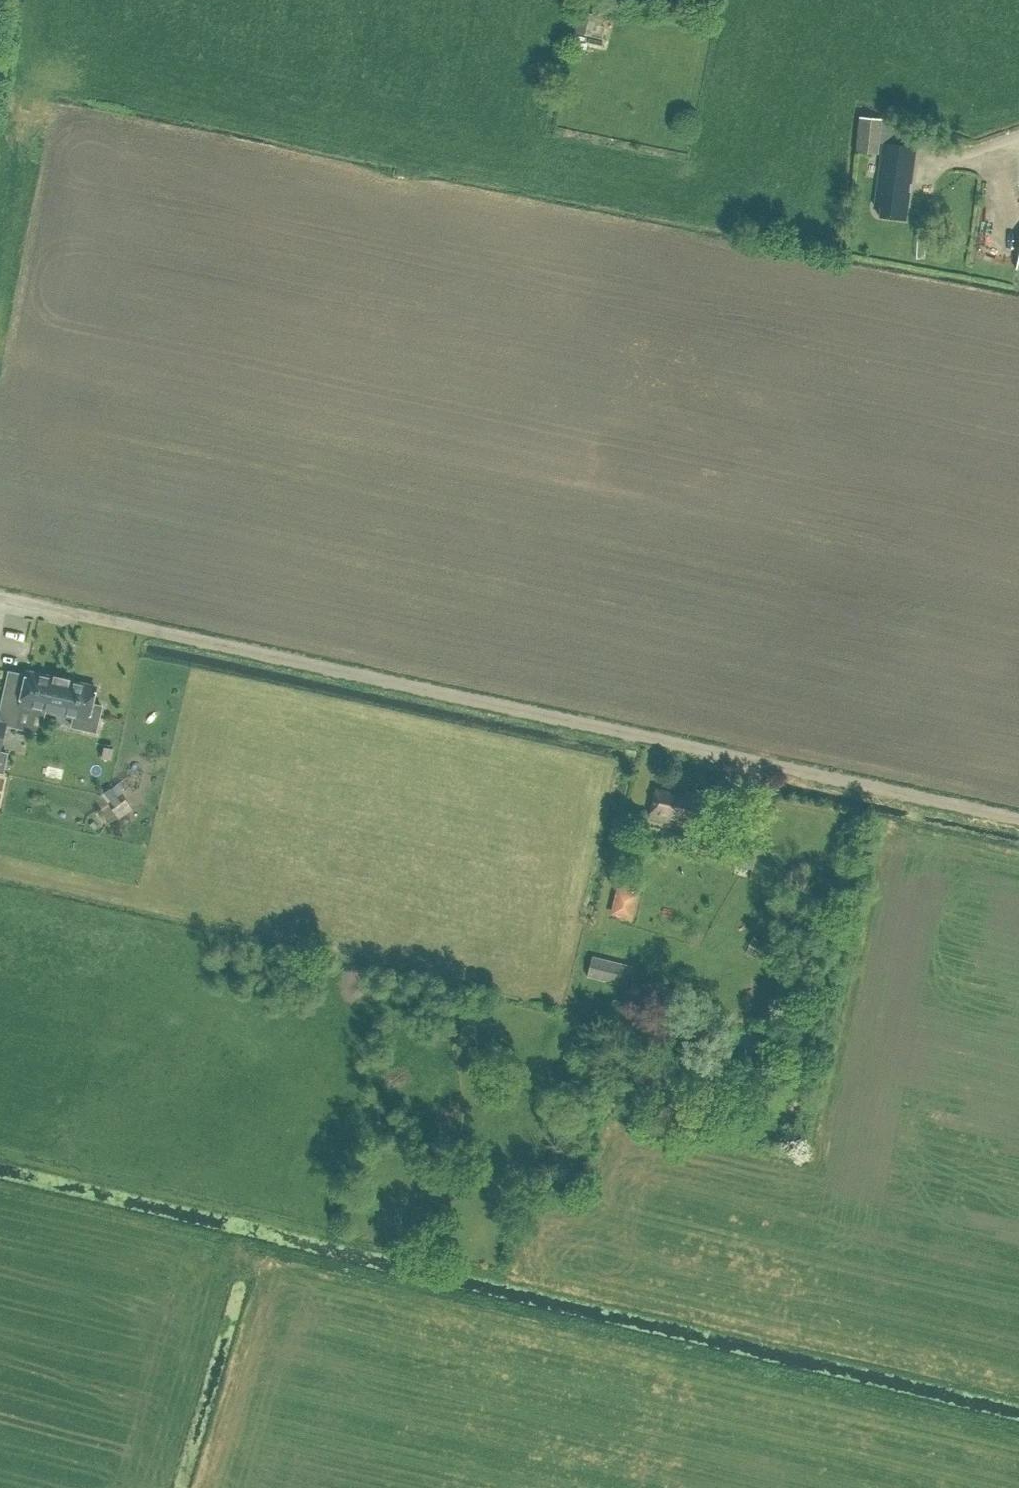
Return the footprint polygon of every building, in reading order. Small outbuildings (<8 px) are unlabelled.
[(859,117),(856,152),(877,154),(881,119),(859,117)] [(915,148),(882,143),(874,205),(880,206),(878,216),(905,220),(915,148)] [(1018,238),(1011,277),(1018,279),(1018,238)] [(0,710),(0,723),(16,727),(21,705),(20,705),(26,675),(9,672),(4,691),(12,692),(10,701),(2,699),(0,710)] [(26,675),(20,705),(21,705),(73,717),(71,726),(96,732),(101,706),(92,704),(95,687),(69,681),(70,679),(53,675),(53,677),(27,672),(26,675)] [(684,797),(655,791),(649,817),(702,829),(709,799),(685,794),(684,797)] [(613,878),(603,908),(625,916),(635,886),(613,878)] [(634,966),(592,955),(586,976),(629,987),(634,966)]
